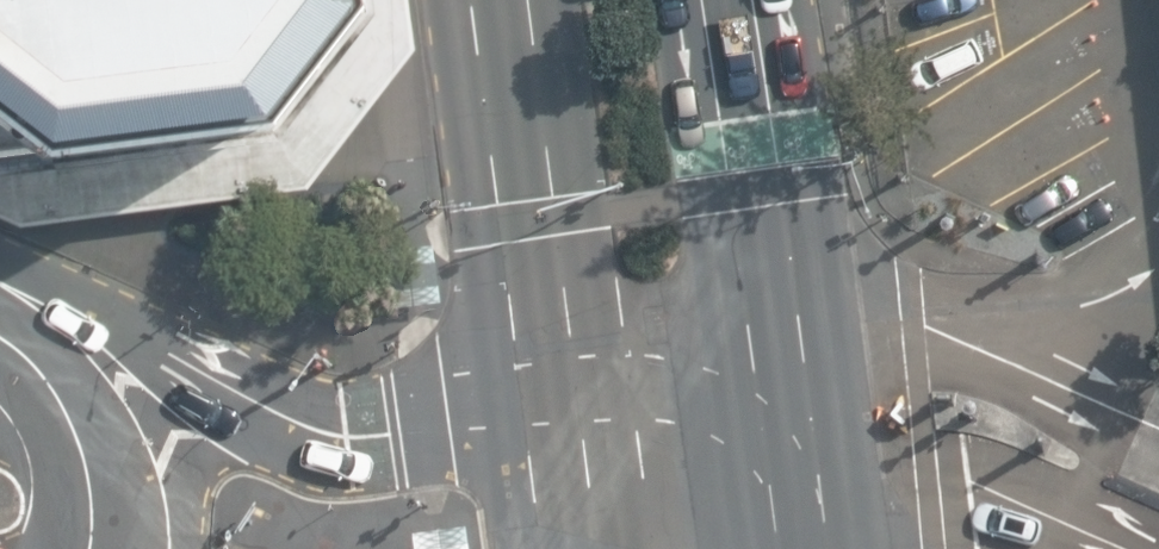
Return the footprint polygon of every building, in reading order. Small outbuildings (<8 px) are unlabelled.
[(21,229),(64,224),(308,193),(390,87),(416,54),(409,0),(0,0),(0,220),(21,229)] [(439,303),(433,246),(382,251),(387,308),(439,303)] [(415,548),(471,548),(467,513),(441,516),(412,519),(415,545),(415,548)]
